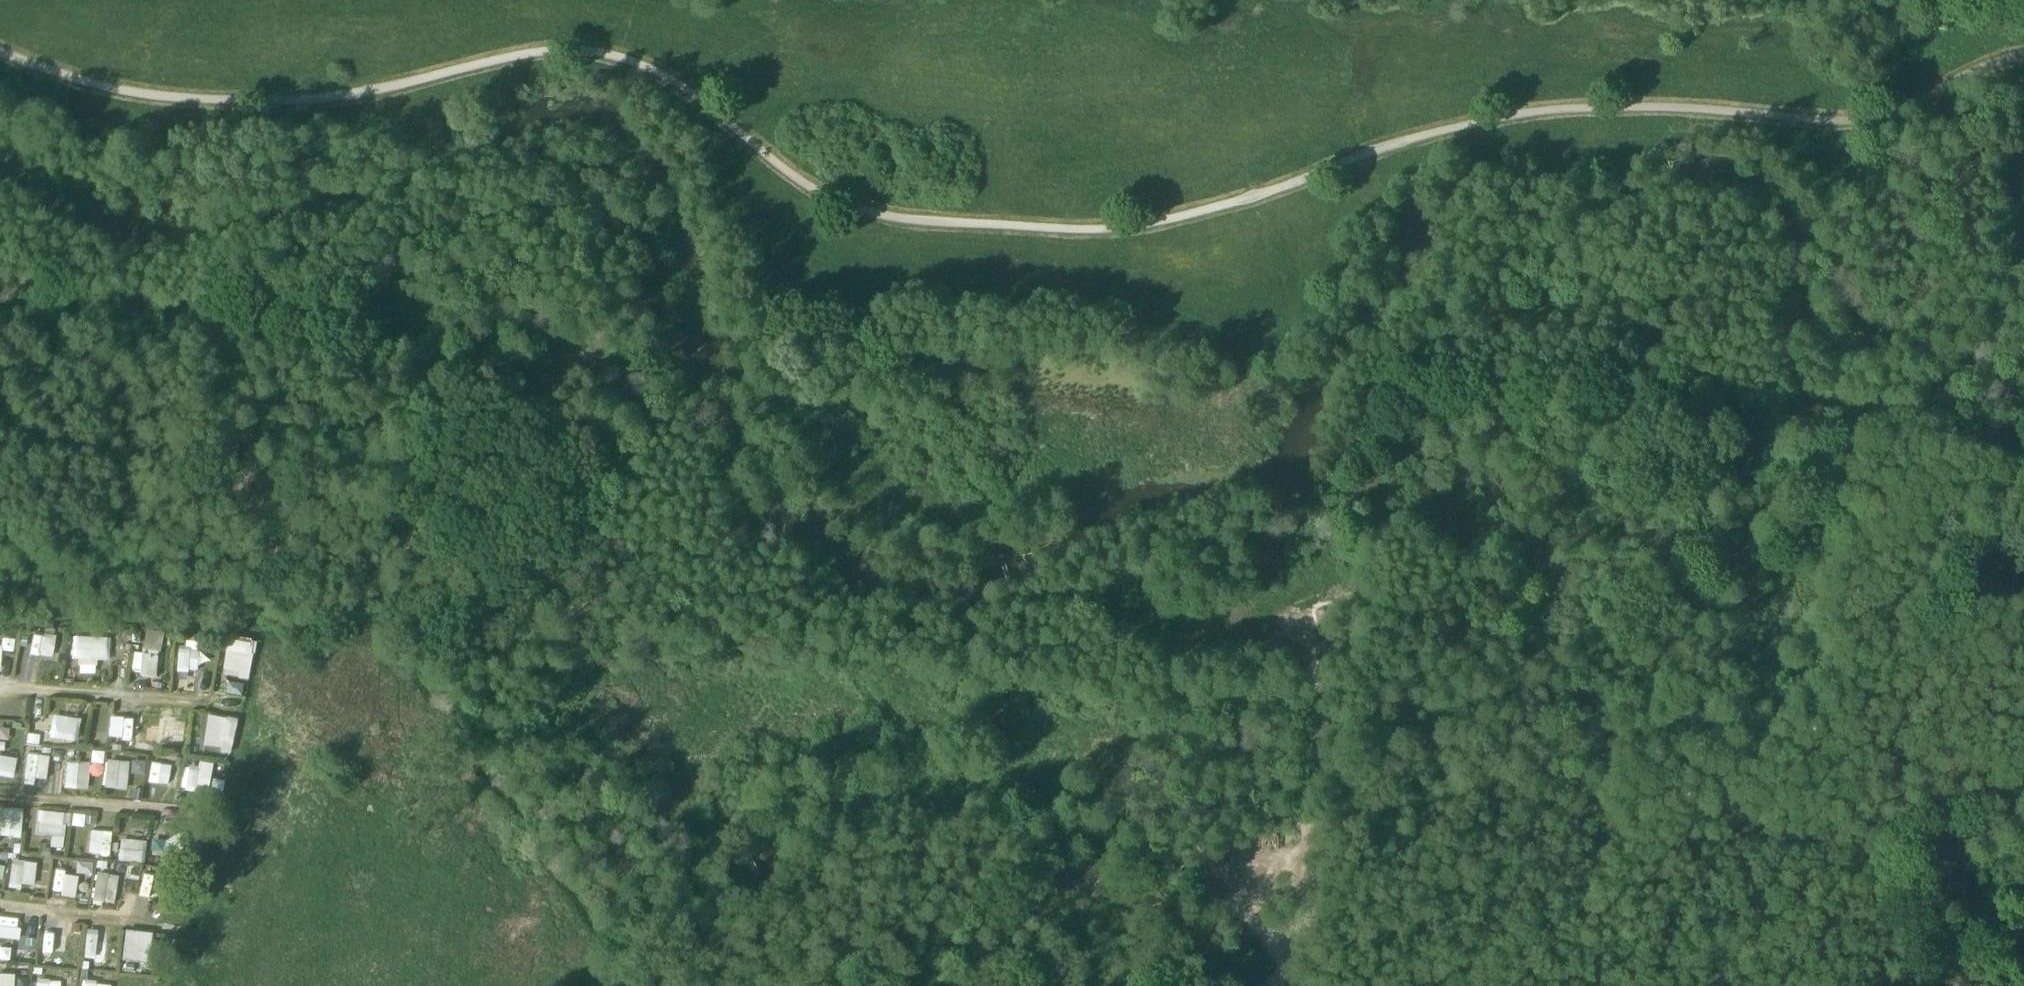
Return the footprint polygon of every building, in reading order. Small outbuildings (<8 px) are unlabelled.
[(145,628),(141,650),(160,654),(164,631),(145,628)] [(28,654),(53,656),(55,635),(29,633),(28,654)] [(70,662),(109,664),(110,637),(71,635),(70,662)] [(251,679),(255,641),(230,638),(226,669),(239,670),(238,677),(251,679)] [(200,670),(200,649),(177,649),(177,670),(200,670)] [(133,653),(133,674),(158,675),(158,654),(133,653)] [(231,753),(239,720),(208,713),(200,745),(231,753)] [(50,739),(78,740),(78,716),(50,715),(50,739)] [(185,746),(187,718),(160,716),(159,744),(185,746)] [(47,781),(49,755),(25,753),(23,779),(47,781)] [(17,758),(0,754),(0,775),(13,778),(17,758)] [(127,789),(130,761),(105,758),(101,786),(127,789)] [(89,788),(89,762),(65,761),(64,788),(89,788)] [(183,767),(181,787),(209,789),(211,762),(197,761),(197,768),(183,767)] [(170,785),(172,764),(148,762),(146,782),(170,785)] [(20,837),(23,809),(7,807),(4,835),(20,837)] [(61,847),(65,812),(39,810),(36,844),(61,847)] [(143,862),(146,828),(131,827),(130,839),(120,838),(118,859),(143,862)] [(89,828),(86,852),(109,855),(112,831),(89,828)] [(9,860),(9,885),(35,886),(36,860),(9,860)] [(77,895),(78,873),(52,871),(51,893),(77,895)] [(94,901),(116,901),(117,873),(95,872),(94,901)] [(149,895),(155,876),(144,872),(138,891),(149,895)] [(83,959),(106,961),(108,930),(85,928),(83,959)] [(150,963),(154,932),(125,929),(121,959),(150,963)] [(42,931),(39,954),(51,956),(50,963),(61,965),(66,934),(42,931)] [(59,971),(59,980),(35,979),(34,985),(60,985),(67,985),(74,985),(74,971),(59,971)] [(15,973),(0,973),(0,985),(15,985),(15,973)]
